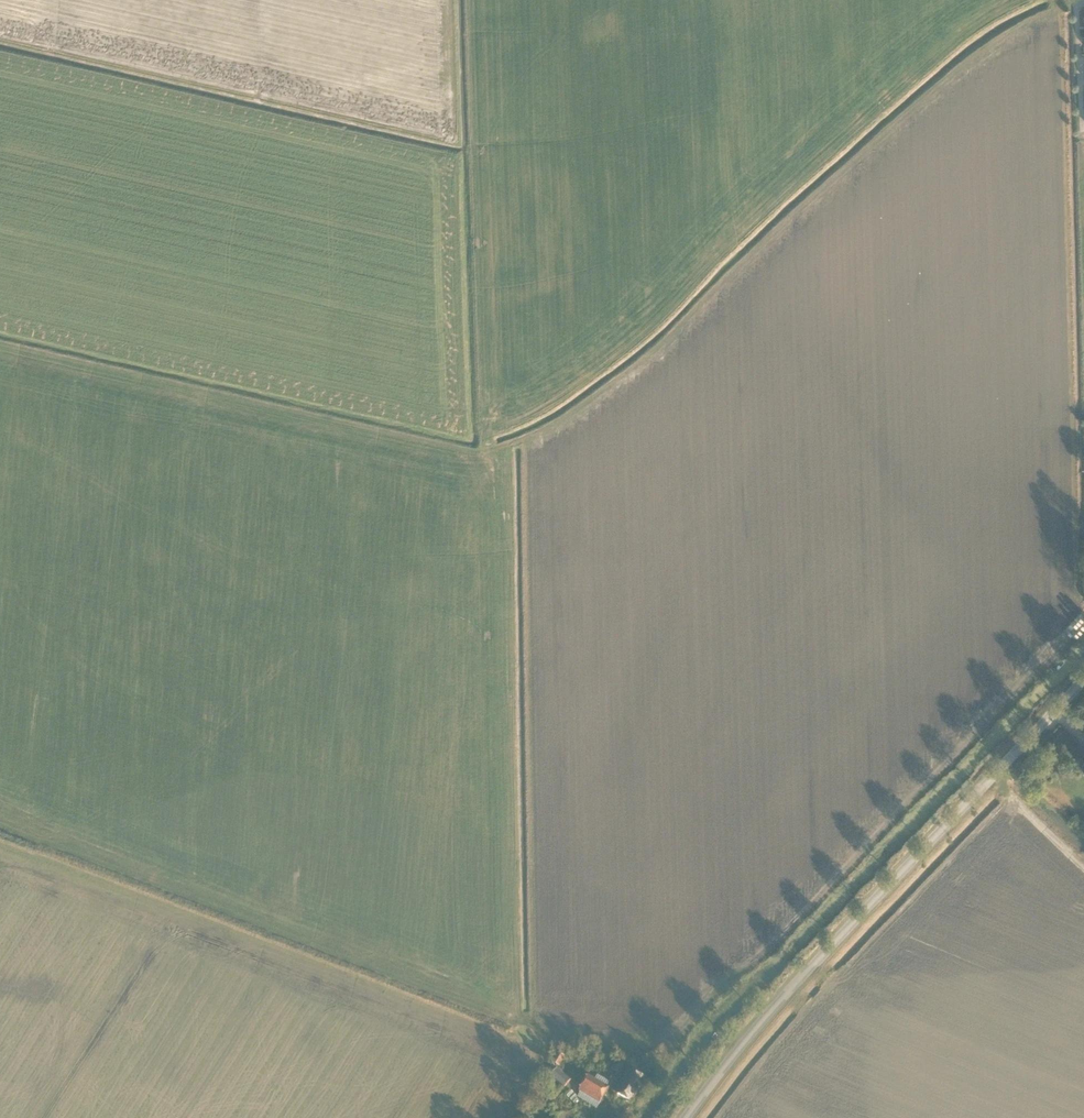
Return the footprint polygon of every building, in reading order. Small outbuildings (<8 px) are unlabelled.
[(563,1065),(568,1056),(560,1052),(555,1061),(563,1065)] [(624,1067),(617,1063),(613,1071),(619,1075),(624,1067)] [(630,1103),(645,1079),(632,1071),(631,1072),(625,1068),(612,1091),(618,1094),(618,1096),(630,1103)] [(557,1069),(551,1076),(565,1088),(571,1081),(557,1069)] [(579,1097),(598,1109),(610,1088),(589,1075),(579,1091),(582,1092),(579,1097)]
